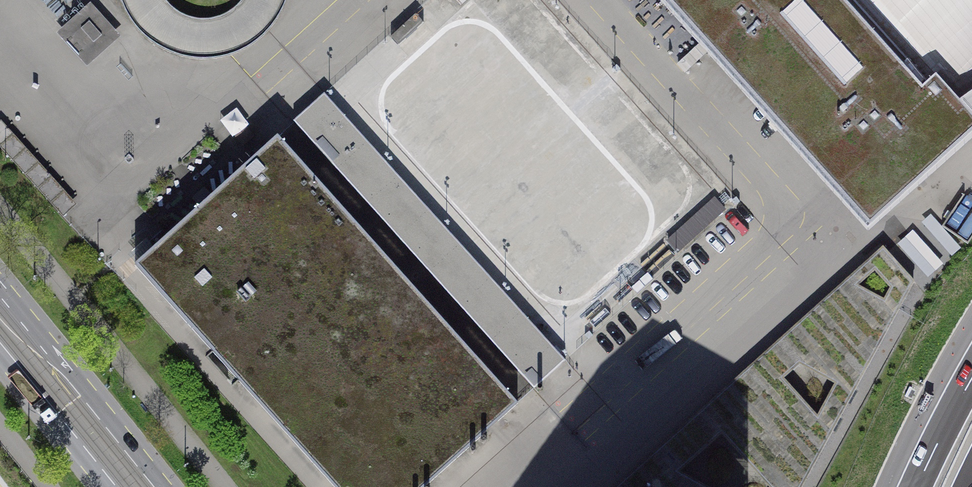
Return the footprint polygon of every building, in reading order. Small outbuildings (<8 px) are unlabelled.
[(521,55),(602,128),(596,114),(624,140),(631,153),(649,169),(652,177),(668,191),(673,185),(696,174),(663,105),(556,9),(555,11),(559,20),(521,38),(518,41),(472,0),(463,0),(376,95),(393,130),(409,145),(415,139),(424,156),(430,149),(418,137),(454,120),(472,100),(467,89),(491,78),(488,72),(519,57),(521,55)] [(677,17),(839,203),(870,230),(971,138),(971,0),(661,0),(677,17)] [(90,11),(64,33),(87,59),(113,35),(90,11)] [(424,22),(416,14),(391,37),(399,46),(424,22)] [(324,93),(293,121),(535,388),(567,359),(356,127),(324,93)] [(0,123),(0,148),(62,216),(75,205),(0,123)] [(278,137),(157,248),(135,267),(335,486),(426,486),(515,406),(278,137)] [(623,244),(496,244),(543,301),(582,301),(650,246),(621,246),(623,244)] [(897,308),(885,301),(885,299),(849,280),(826,301),(836,312),(789,354),(778,343),(772,348),(783,360),(676,456),(666,445),(619,486),(704,486),(678,473),(723,432),(772,486),(799,486),(897,308)]
